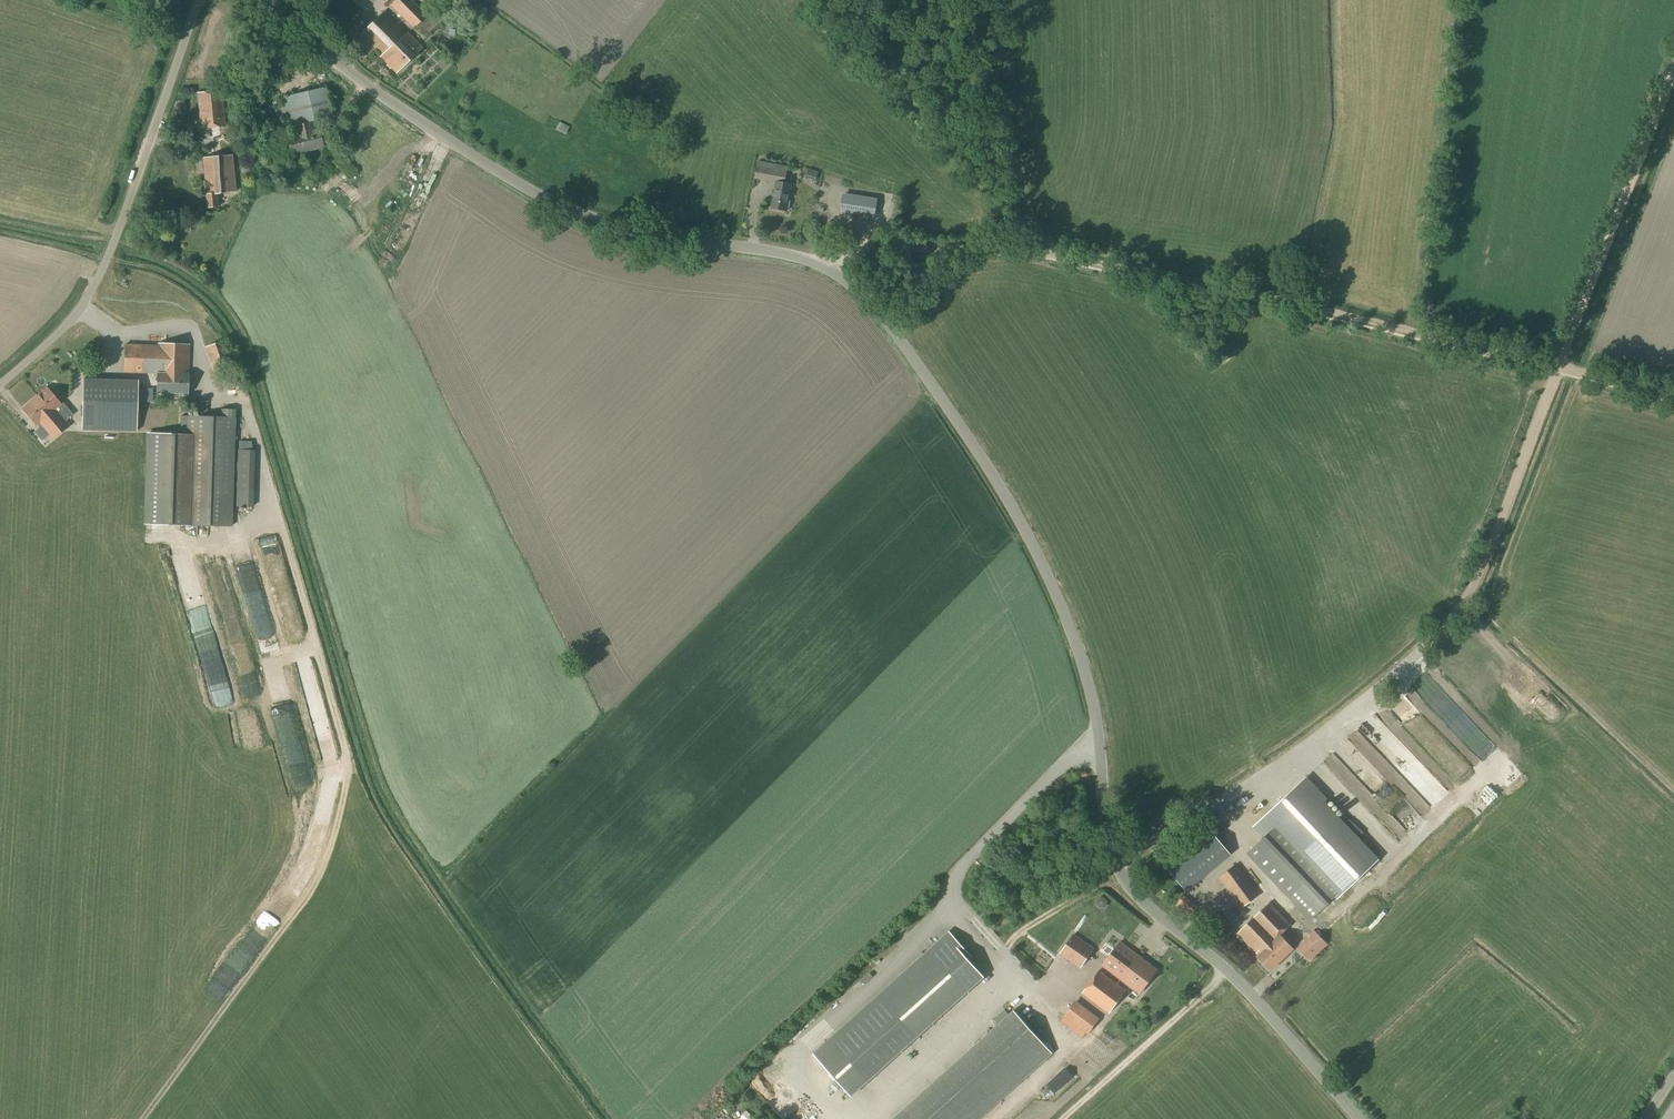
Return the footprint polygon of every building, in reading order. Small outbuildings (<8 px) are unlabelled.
[(426,15),(411,0),(395,0),(389,5),(413,29),(426,15)] [(405,32),(384,10),(359,35),(380,57),(396,73),(422,48),(406,31),(405,32)] [(287,128),(290,138),(286,139),(290,155),(323,148),(319,131),(320,131),(319,128),(317,121),(332,117),(326,89),(278,100),(284,128),(287,128)] [(200,129),(225,126),(222,90),(196,92),(200,129)] [(565,135),(569,127),(559,122),(555,130),(565,135)] [(345,182),(358,172),(342,153),(330,164),(345,182)] [(206,208),(219,207),(218,194),(236,192),(232,155),(202,158),(205,181),(203,181),(205,194),(204,194),(206,208)] [(787,210),(787,208),(789,208),(790,201),(789,200),(791,184),(784,183),(787,167),(758,161),(754,178),(775,182),(771,208),(787,210)] [(875,216),(877,198),(842,193),(839,211),(875,216)] [(212,371),(231,365),(223,341),(205,347),(212,371)] [(157,345),(124,344),(123,372),(156,373),(156,393),(188,394),(188,374),(189,344),(157,343),(157,345)] [(88,430),(131,431),(137,431),(138,380),(82,378),(81,430),(88,430)] [(35,423),(39,420),(53,438),(68,425),(53,408),(60,402),(47,387),(22,408),(35,423)] [(207,413),(208,402),(199,402),(198,413),(202,413),(207,413)] [(232,496),(234,417),(181,416),(180,433),(146,432),(143,524),(230,526),(232,496)] [(1336,899),(1379,859),(1325,802),(1328,799),(1306,777),(1253,827),(1264,838),(1247,853),(1310,919),(1334,896),(1336,899)] [(1212,830),(1167,867),(1187,891),(1225,861),(1221,856),(1228,850),(1212,830)] [(1241,909),(1260,894),(1237,863),(1218,878),(1241,909)] [(283,889),(277,901),(289,907),(295,895),(283,889)] [(1270,970),(1293,949),(1281,935),(1291,924),(1270,902),(1236,934),(1257,955),(1257,956),(1270,970)] [(1191,917),(1198,907),(1193,903),(1185,913),(1191,917)] [(897,938),(907,928),(903,924),(893,934),(897,938)] [(902,945),(912,933),(907,929),(897,941),(902,945)] [(1309,961),(1327,945),(1313,930),(1295,947),(1309,961)] [(851,1097),(985,977),(969,959),(972,957),(949,931),(812,1054),(851,1097)] [(1080,968),(1093,949),(1073,934),(1060,954),(1080,968)] [(1140,993),(1157,970),(1120,942),(1102,965),(1140,993)] [(1108,1014),(1126,990),(1098,970),(1081,993),(1108,1014)] [(1066,1013),(1091,1033),(1103,1017),(1078,998),(1066,1013)] [(1052,1053),(1013,1010),(892,1118),(979,1118),(1052,1053)] [(836,1089),(833,1093),(843,1102),(847,1098),(836,1089)]
